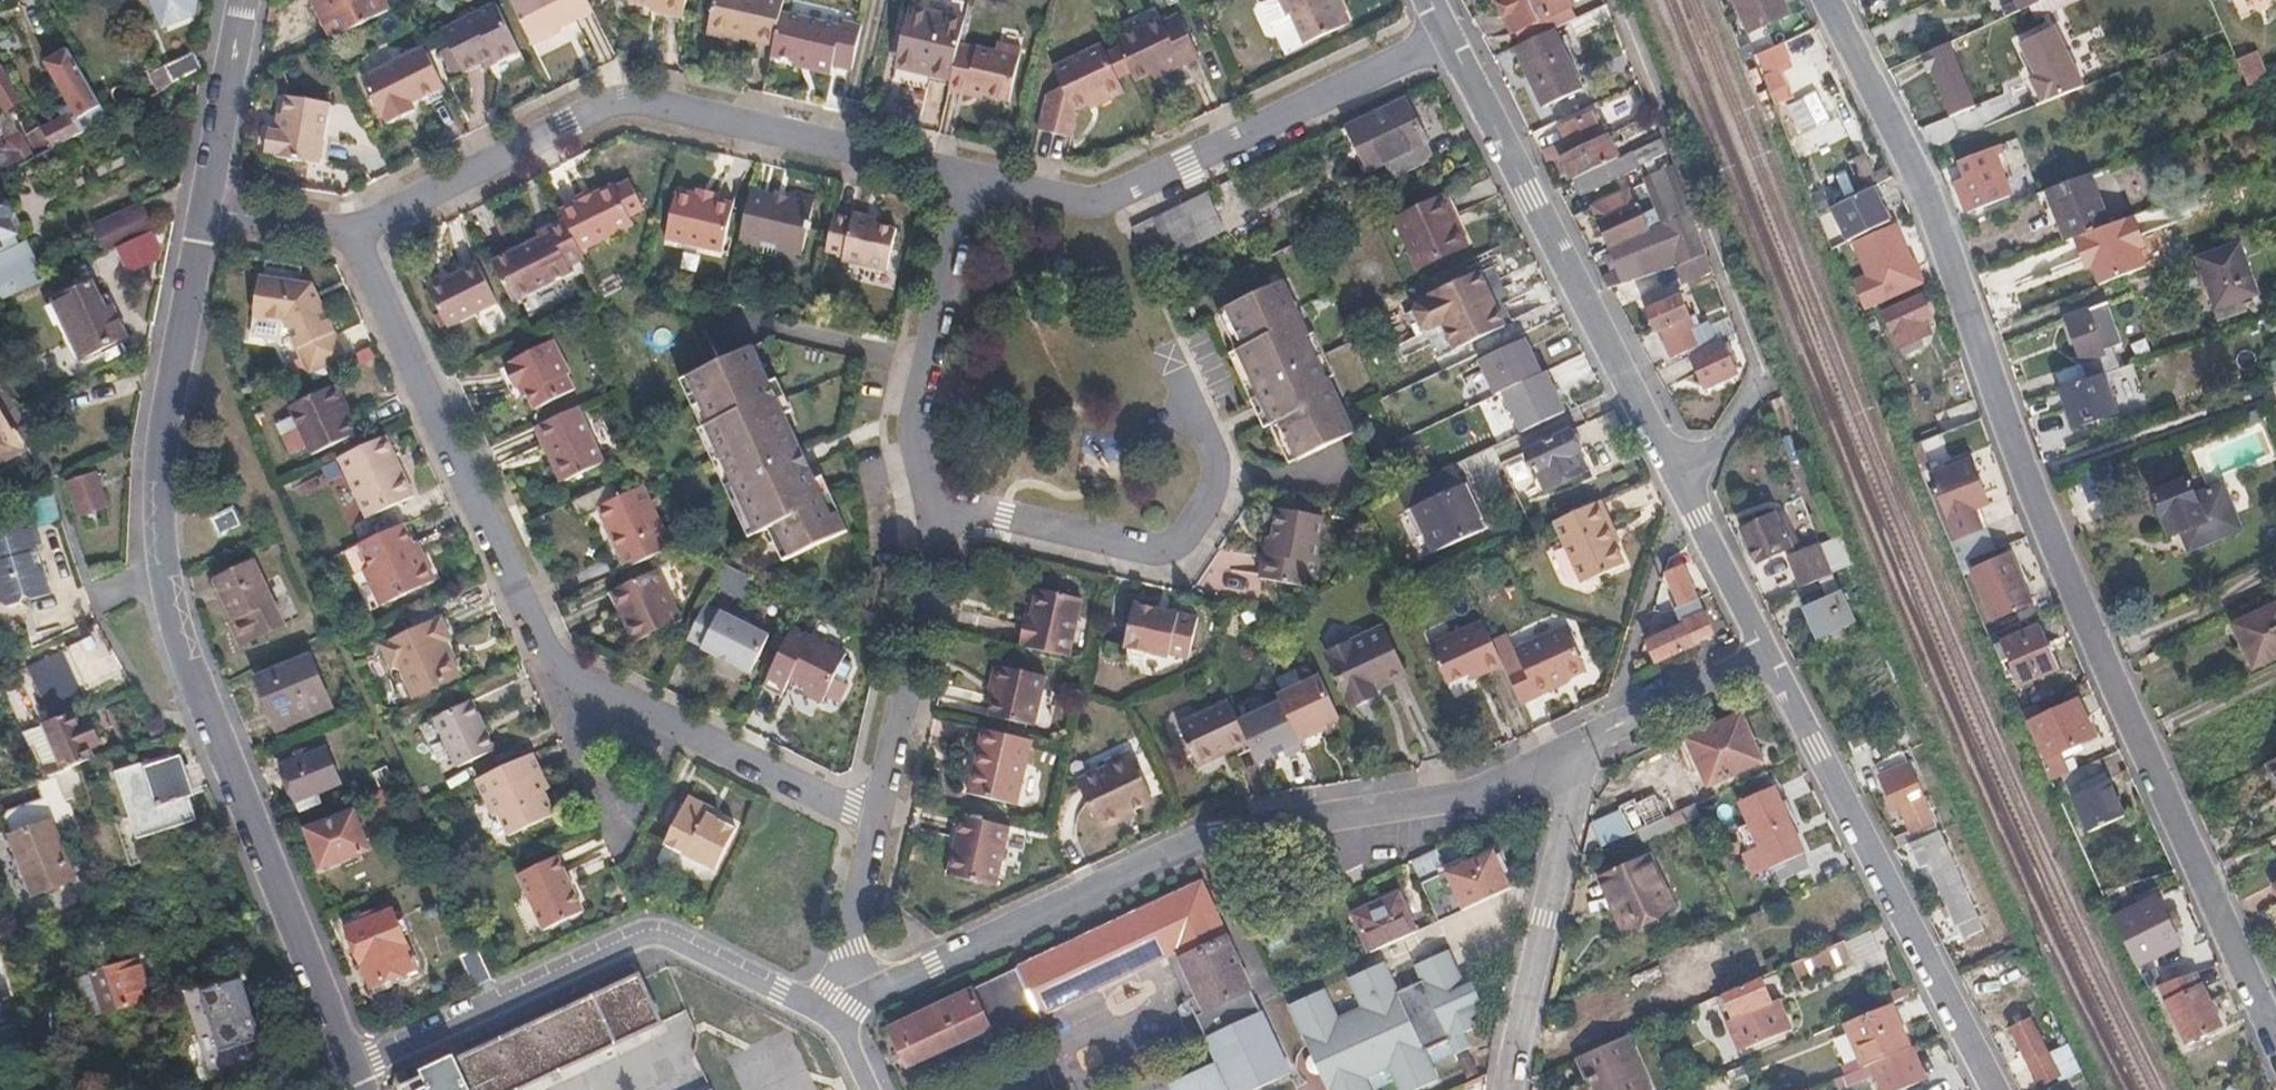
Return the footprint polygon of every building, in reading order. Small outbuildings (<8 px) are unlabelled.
[(167,1),(167,0),(153,0),(163,26),(195,14),(197,0),(171,0),(167,1)] [(380,0),(312,0),(329,38),(385,9),(380,0)] [(495,0),(442,28),(463,71),(494,55),(497,60),(519,48),(495,0)] [(590,0),(512,0),(532,41),(595,11),(590,0)] [(689,0),(631,0),(667,8),(668,12),(685,17),(689,0)] [(786,0),(713,0),(705,29),(775,45),(783,13),(786,0)] [(969,5),(950,0),(911,0),(895,66),(952,79),(961,41),(969,5)] [(1334,0),(1278,0),(1286,17),(1292,14),(1306,46),(1351,25),(1339,0),(1335,0),(1334,0)] [(1566,5),(1564,0),(1499,0),(1512,30),(1566,5)] [(1787,0),(1747,0),(1759,28),(1792,13),(1787,0)] [(853,70),(863,24),(846,20),(844,27),(783,13),(775,45),(772,55),(835,71),(836,65),(853,70)] [(1205,62),(1183,15),(1166,23),(1164,20),(1117,42),(1122,51),(1134,76),(1138,85),(1184,63),(1187,69),(1205,62)] [(1534,112),(1571,97),(1568,89),(1543,33),(1506,50),(1534,112)] [(1791,58),(1783,39),(1755,52),(1762,70),(1770,90),(1787,83),(1778,64),(1791,58)] [(1010,100),(1020,58),(979,48),(980,46),(961,41),(952,79),(949,89),(968,93),(969,90),(1010,100)] [(2041,83),(2023,44),(1992,58),(2010,97),(2041,83)] [(448,92),(425,45),(366,75),(389,121),(448,92)] [(2257,47),(2233,56),(2244,82),(2267,73),(2257,47)] [(43,129),(53,147),(112,118),(71,48),(49,61),(75,106),(62,112),(65,118),(43,129)] [(1124,92),(1121,82),(1134,76),(1122,51),(1108,58),(1104,49),(1057,72),(1067,94),(1053,101),(1052,103),(1043,138),(1077,145),(1082,121),(1079,114),(1124,92)] [(203,70),(194,52),(166,66),(174,82),(203,70)] [(6,64),(0,67),(0,98),(8,112),(27,100),(6,64)] [(323,165),(333,101),(288,94),(282,130),(269,128),(265,152),(277,153),(277,157),(323,165)] [(1437,157),(1408,98),(1350,126),(1371,169),(1388,161),(1395,177),(1437,157)] [(1603,134),(1591,111),(1563,125),(1574,147),(1603,134)] [(1619,157),(1608,132),(1603,134),(1574,147),(1562,153),(1574,179),(1576,178),(1619,157)] [(1707,251),(1662,136),(1619,157),(1576,178),(1588,201),(1645,175),(1651,193),(1598,219),(1628,280),(1679,261),(1707,251)] [(1997,160),(1992,147),(1965,158),(1971,172),(1997,160)] [(28,161),(21,150),(1,151),(0,149),(0,175),(28,161)] [(1876,178),(1864,151),(1849,159),(1860,185),(1876,178)] [(2012,193),(1997,160),(1971,172),(1957,178),(1970,210),(2012,193)] [(2107,222),(2086,171),(2044,188),(2065,238),(2107,222)] [(634,225),(630,216),(645,209),(631,180),(616,187),(614,183),(577,202),(578,206),(563,214),(566,219),(582,251),(634,225)] [(1890,219),(1874,183),(1833,202),(1849,238),(1890,219)] [(805,249),(817,196),(793,190),(790,199),(776,195),(775,193),(752,188),(739,246),(778,255),(781,244),(805,249)] [(723,254),(734,204),(677,191),(665,241),(723,254)] [(11,217),(13,216),(2,195),(0,196),(0,248),(5,246),(3,240),(18,233),(11,217)] [(1224,231),(1206,195),(1144,224),(1162,259),(1224,231)] [(1469,244),(1447,195),(1400,218),(1422,266),(1469,244)] [(154,230),(142,203),(96,225),(108,252),(154,230)] [(889,274),(898,230),(877,224),(869,217),(854,213),(853,219),(836,214),(827,252),(844,256),(843,263),(889,274)] [(571,267),(586,260),(582,251),(566,219),(549,228),(552,234),(494,263),(515,303),(573,274),(571,267)] [(1919,282),(1893,224),(1865,236),(1864,238),(1858,241),(1871,270),(1855,278),(1866,306),(1919,282)] [(2258,287),(2240,241),(2202,256),(2219,302),(2258,287)] [(1712,263),(1707,251),(1679,261),(1684,277),(1712,263)] [(500,304),(479,263),(430,289),(450,330),(500,304)] [(1508,327),(1481,268),(1430,291),(1432,297),(1420,303),(1417,312),(1439,357),(1508,327)] [(346,358),(311,284),(258,273),(251,312),(284,320),(310,375),(346,358)] [(1328,379),(1308,338),(1312,336),(1286,280),(1227,309),(1245,348),(1237,352),(1273,426),(1281,422),(1300,463),(1359,435),(1332,377),(1328,379)] [(49,306),(70,350),(75,363),(121,341),(115,328),(107,311),(100,314),(87,288),(49,306)] [(1926,332),(1923,325),(1920,317),(1933,312),(1924,292),(1887,310),(1901,343),(1926,332)] [(1695,328),(1679,294),(1647,308),(1656,328),(1661,326),(1674,353),(1701,341),(1695,328)] [(2125,340),(2117,317),(2096,325),(2089,307),(2069,315),(2093,375),(2104,371),(2125,363),(2118,343),(2125,340)] [(1709,321),(1695,328),(1703,345),(1718,339),(1709,321)] [(1493,392),(1535,372),(1518,336),(1467,359),(1485,396),(1493,392)] [(843,486),(775,337),(683,379),(705,426),(701,428),(753,538),(772,529),(787,560),(850,531),(832,491),(843,486)] [(573,373),(557,339),(515,359),(517,363),(508,368),(518,388),(528,385),(539,409),(576,391),(569,375),(573,373)] [(1735,372),(1721,341),(1690,355),(1705,384),(1735,372)] [(1493,392),(1511,431),(1556,410),(1537,370),(1535,372),(1493,392)] [(2118,408),(2104,371),(2093,375),(2062,386),(2074,424),(2118,408)] [(358,436),(335,386),(290,406),(314,456),(358,436)] [(607,462),(581,406),(535,427),(544,445),(550,442),(568,480),(607,462)] [(0,420),(0,461),(19,450),(0,420)] [(1580,472),(1573,455),(1580,451),(1570,431),(1528,451),(1546,489),(1580,472)] [(1121,477),(1123,436),(1080,434),(1078,475),(1121,477)] [(415,498),(387,436),(341,458),(370,519),(415,498)] [(1987,501),(1972,457),(1933,470),(1955,534),(1979,526),(1973,507),(1987,501)] [(2124,495),(2114,461),(2084,471),(2095,504),(2124,495)] [(106,510),(94,462),(68,474),(81,517),(106,510)] [(1490,527),(1481,508),(1476,510),(1455,464),(1402,489),(1412,511),(1417,508),(1428,532),(1429,531),(1438,551),(1490,527)] [(2172,531),(2189,525),(2197,545),(2243,528),(2225,480),(2196,491),(2189,475),(2156,489),(2172,531)] [(598,508),(605,524),(625,570),(671,548),(644,486),(617,499),(610,484),(576,500),(583,515),(598,508)] [(1628,562),(1613,532),(1612,528),(1616,525),(1604,499),(1559,520),(1588,581),(1628,562)] [(217,522),(241,512),(240,510),(216,519),(217,522)] [(248,528),(241,512),(217,522),(223,539),(248,528)] [(1791,544),(1776,512),(1744,527),(1760,559),(1791,544)] [(1313,570),(1323,524),(1276,513),(1266,556),(1262,556),(1255,581),(1300,591),(1305,569),(1313,570)] [(435,581),(422,552),(416,554),(403,525),(345,552),(354,574),(364,570),(380,607),(435,581)] [(38,547),(43,544),(38,526),(0,538),(0,589),(4,603),(13,608),(23,607),(29,598),(36,602),(53,597),(38,547)] [(2024,593),(2005,544),(1968,558),(1988,607),(2024,593)] [(1828,574),(1816,545),(1788,556),(1801,585),(1828,574)] [(283,624),(255,562),(217,579),(235,618),(231,619),(241,642),(283,624)] [(1696,599),(1683,566),(1666,573),(1679,608),(1696,599)] [(686,622),(663,569),(614,592),(638,643),(686,622)] [(1069,656),(1082,600),(1039,590),(1031,624),(1025,623),(1021,642),(1025,644),(1025,647),(1069,656)] [(1850,622),(1839,591),(1807,603),(1817,633),(1850,622)] [(1710,633),(1696,599),(1679,608),(1686,626),(1652,641),(1649,644),(1655,661),(1694,644),(1693,639),(1710,633)] [(2235,623),(2256,665),(2275,656),(2275,602),(2235,623)] [(1193,662),(1202,620),(1139,605),(1129,648),(1134,650),(1135,656),(1147,659),(1151,655),(1172,660),(1174,657),(1193,662)] [(750,672),(770,632),(724,611),(722,614),(705,606),(689,638),(705,646),(704,649),(750,672)] [(460,675),(446,642),(451,639),(442,620),(384,646),(393,666),(400,663),(415,696),(460,675)] [(1506,663),(1486,620),(1432,645),(1448,681),(1485,666),(1487,672),(1506,663)] [(2058,667),(2040,624),(1996,642),(2002,657),(2010,655),(2020,682),(2058,667)] [(850,680),(858,663),(849,658),(850,655),(795,626),(766,686),(784,696),(795,678),(808,684),(811,694),(826,701),(830,695),(843,702),(852,682),(850,680)] [(1407,675),(1385,627),(1328,654),(1354,708),(1380,696),(1378,689),(1407,675)] [(1588,669),(1569,627),(1519,649),(1525,661),(1508,667),(1525,704),(1556,690),(1554,685),(1588,669)] [(82,691),(64,650),(30,665),(47,706),(82,691)] [(329,706),(311,658),(260,678),(279,726),(329,706)] [(1039,726),(1048,677),(1006,668),(995,716),(1039,726)] [(1328,722),(1342,716),(1322,675),(1280,695),(1283,701),(1241,721),(1249,737),(1251,742),(1260,761),(1286,749),(1289,755),(1305,748),(1301,740),(1317,732),(1316,728),(1328,722)] [(1201,766),(1224,756),(1251,742),(1231,698),(1181,723),(1201,766)] [(2091,735),(2076,700),(2032,719),(2046,753),(2091,735)] [(496,751),(472,701),(436,718),(459,768),(496,751)] [(91,758),(74,712),(48,721),(65,767),(91,758)] [(1760,761),(1739,715),(1687,739),(1707,784),(1760,761)] [(1317,732),(1330,726),(1328,722),(1316,728),(1317,732)] [(1024,805),(1037,741),(989,730),(975,795),(1024,805)] [(341,782),(328,750),(284,768),(300,811),(322,802),(319,791),(341,782)] [(1938,829),(1905,750),(1890,757),(1893,763),(1881,766),(1897,807),(1903,806),(1917,839),(1938,829)] [(197,792),(191,774),(189,764),(183,754),(173,757),(171,751),(130,765),(136,787),(132,789),(148,834),(199,816),(192,793),(197,792)] [(549,792),(532,755),(475,781),(493,819),(498,818),(509,839),(555,818),(544,795),(549,792)] [(1156,803),(1135,757),(1083,781),(1106,830),(1128,820),(1127,816),(1156,803)] [(2128,817),(2104,758),(2067,773),(2092,832),(2128,817)] [(2264,766),(2275,790),(2275,760),(2264,766)] [(1662,817),(1703,798),(1697,785),(1683,792),(1678,782),(1590,822),(1601,845),(1632,831),(1638,844),(1668,830),(1662,817)] [(1808,865),(1772,788),(1738,803),(1775,880),(1808,865)] [(73,876),(39,796),(6,810),(2,818),(35,891),(73,876)] [(716,873),(737,831),(712,817),(710,807),(697,801),(687,805),(666,847),(716,873)] [(369,847),(356,816),(310,835),(323,865),(369,847)] [(1001,889),(1014,827),(965,816),(951,878),(1001,889)] [(1982,929),(1938,829),(1917,839),(1911,842),(1920,866),(1931,863),(1949,906),(1942,908),(1946,916),(1953,914),(1960,934),(1966,932),(1967,934),(1982,929)] [(1446,870),(1436,848),(1410,860),(1420,882),(1446,870)] [(1513,885),(1506,871),(1509,869),(1504,857),(1500,858),(1495,848),(1420,882),(1437,920),(1513,885)] [(586,913),(559,858),(520,875),(547,931),(586,913)] [(1665,904),(1644,859),(1601,879),(1614,910),(1610,912),(1617,925),(1665,904)] [(1232,945),(1202,883),(1019,967),(1036,1005),(1041,1013),(1180,950),(1188,966),(1232,945)] [(1417,929),(1400,891),(1355,913),(1371,949),(1417,929)] [(2180,942),(2159,895),(2116,914),(2138,960),(2180,942)] [(418,968),(394,909),(348,928),(373,987),(418,968)] [(1798,980),(1851,958),(1843,939),(1790,962),(1798,980)] [(1252,987),(1232,945),(1188,966),(1206,1008),(1252,987)] [(1463,984),(1453,964),(1447,949),(1440,952),(1437,946),(1420,954),(1423,960),(1413,965),(1421,979),(1396,990),(1384,967),(1383,961),(1347,978),(1349,982),(1360,1006),(1336,1017),(1323,988),(1287,1005),(1310,1054),(1305,1058),(1303,1064),(1304,1069),(1308,1073),(1312,1074),(1319,1073),(1327,1089),(1370,1089),(1363,1076),(1388,1065),(1399,1089),(1411,1089),(1437,1079),(1423,1049),(1448,1038),(1454,1052),(1469,1046),(1463,1031),(1473,1027),(1468,1016),(1476,1013),(1471,1002),(1479,999),(1471,981),(1463,984)] [(492,979),(479,948),(461,955),(474,986),(492,979)] [(148,1000),(137,959),(94,973),(105,1012),(148,1000)] [(909,1063),(1036,1005),(1019,967),(893,1028),(909,1063)] [(2220,1023),(2196,969),(2161,982),(2186,1039),(2220,1023)] [(261,1039),(243,982),(240,981),(238,975),(204,985),(208,992),(205,994),(223,1052),(261,1039)] [(662,1021),(642,975),(460,1057),(459,1054),(426,1068),(428,1073),(404,1083),(407,1089),(513,1089),(662,1021)] [(1786,1019),(1777,997),(1771,1000),(1759,976),(1753,978),(1723,991),(1733,1016),(1727,1018),(1737,1040),(1745,1044),(1783,1028),(1786,1019)] [(4,999),(0,1000),(0,1026),(11,1023),(4,999)] [(1905,1050),(1886,1005),(1840,1024),(1859,1068),(1870,1064),(1905,1050)] [(2054,1073),(2033,1032),(2018,1040),(2038,1080),(2054,1073)] [(1621,1036),(1575,1057),(1586,1082),(1594,1079),(1599,1089),(1645,1089),(1621,1036)] [(1499,1058),(1492,1040),(1481,1044),(1490,1063),(1499,1058)] [(1912,1047),(1905,1050),(1870,1064),(1880,1089),(1899,1089),(1925,1079),(1912,1047)]
